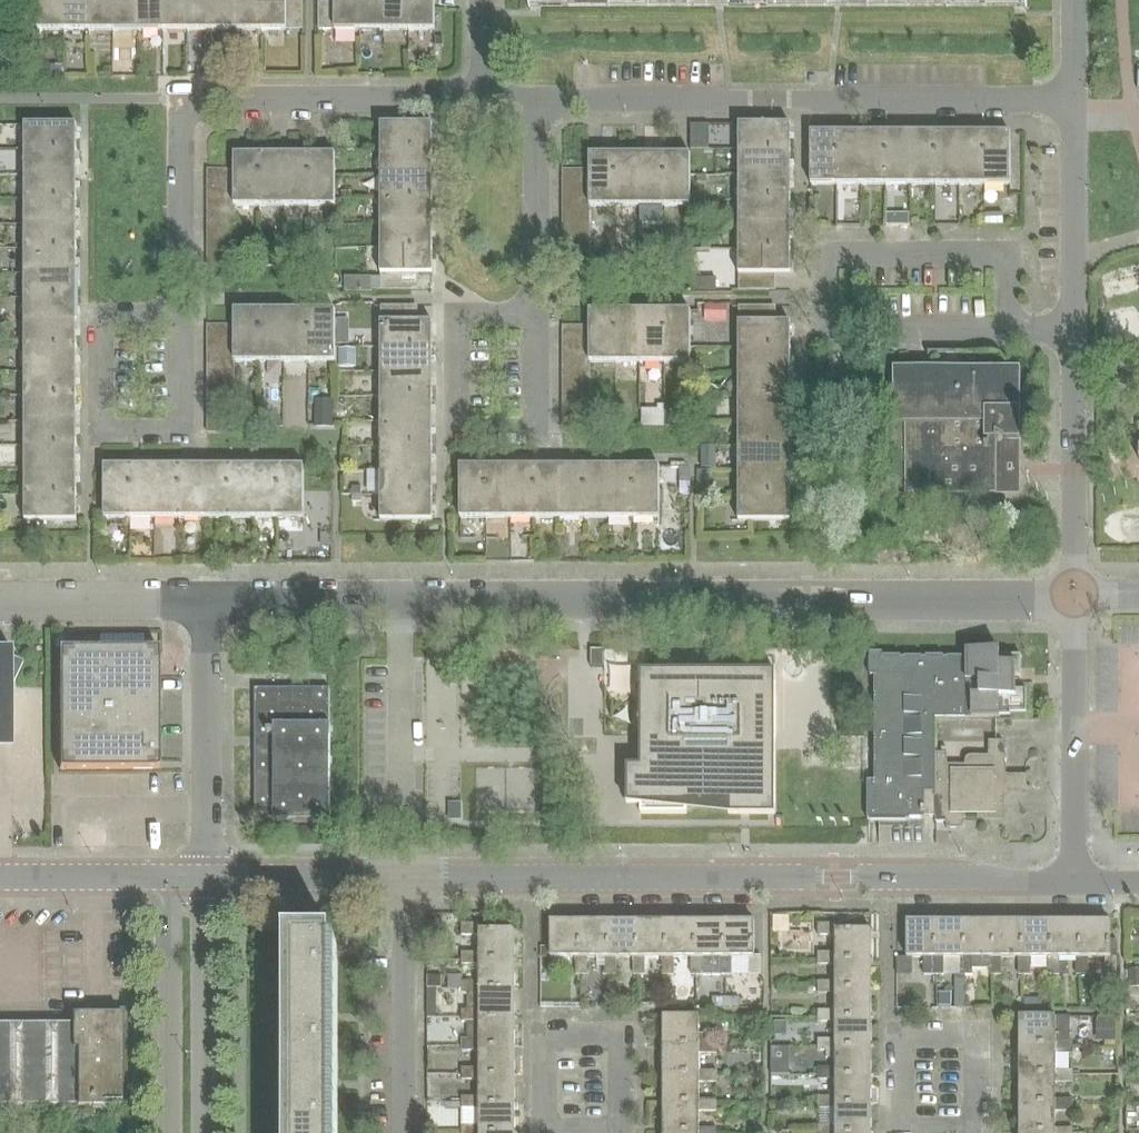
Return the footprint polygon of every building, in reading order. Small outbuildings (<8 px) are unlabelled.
[(38,31),(64,31),(64,0),(38,0),(38,31)] [(64,31),(88,31),(88,0),(64,0),(64,31)] [(88,31),(113,31),(113,0),(88,0),(88,31)] [(113,31),(138,31),(138,0),(113,0),(113,31)] [(138,31),(162,31),(162,0),(138,0),(138,31)] [(162,31),(187,31),(187,0),(162,0),(162,31)] [(187,31),(211,31),(211,0),(187,0),(187,31)] [(211,31),(236,31),(236,0),(211,0),(211,31)] [(236,31),(260,31),(260,0),(236,0),(236,31)] [(286,0),(260,0),(260,31),(286,31),(286,0)] [(333,31),(359,31),(359,0),(333,0),(333,31)] [(359,31),(383,31),(383,0),(359,0),(359,31)] [(383,31),(408,31),(408,0),(383,0),(383,31)] [(433,0),(408,0),(408,31),(433,31),(433,0)] [(529,9),(531,9),(537,9),(719,9),(838,9),(1020,9),(1025,9),(1027,9),(1027,0),(529,0),(529,9)] [(77,150),(77,125),(25,125),(25,150),(77,150)] [(432,125),(381,125),(381,150),(432,150),(432,125)] [(739,125),(739,150),(790,151),(790,125),(739,125)] [(836,133),(812,133),(812,185),(836,185),(836,133)] [(836,185),(861,185),(861,133),(836,133),(836,185)] [(861,185),(886,185),(886,133),(861,133),(861,185)] [(886,185),(910,185),(910,133),(886,133),(886,185)] [(910,185),(935,185),(935,133),(910,133),(910,185)] [(935,185),(960,185),(960,133),(935,133),(935,185)] [(960,185),(985,185),(985,133),(960,133),(960,185)] [(1010,185),(1010,133),(985,133),(985,185),(1010,185)] [(691,150),(705,150),(705,141),(691,141),(691,150)] [(77,150),(25,150),(25,175),(77,175),(77,150)] [(432,150),(381,150),(381,175),(432,175),(432,150)] [(739,150),(739,175),(790,175),(790,151),(739,150)] [(309,154),(285,155),(285,206),(309,206),(309,154)] [(335,154),(309,154),(309,206),(334,206),(335,154)] [(234,155),(234,169),(235,183),(235,205),(260,206),(260,155),(234,155)] [(285,155),(260,155),(260,206),(285,206),(285,155)] [(589,155),(589,170),(589,184),(589,197),(589,206),(615,206),(615,155),(589,155)] [(640,155),(615,155),(615,206),(640,206),(640,155)] [(665,155),(640,155),(640,206),(665,206),(665,155)] [(665,206),(690,206),(690,155),(665,155),(665,206)] [(235,183),(234,169),(208,169),(208,183),(235,183)] [(589,184),(589,170),(563,170),(563,184),(589,184)] [(77,175),(25,175),(25,200),(77,200),(77,175)] [(432,175),(381,175),(381,200),(432,200),(432,175)] [(739,175),(739,200),(790,200),(790,175),(739,175)] [(235,183),(208,183),(208,196),(234,196),(235,183)] [(589,184),(563,184),(563,197),(589,197),(589,184)] [(208,210),(234,210),(234,196),(208,196),(208,210)] [(563,211),(589,211),(589,206),(589,197),(563,197),(563,211)] [(77,200),(25,200),(25,224),(77,224),(77,200)] [(432,200),(381,200),(381,224),(432,224),(432,200)] [(739,200),(739,225),(790,225),(790,200),(739,200)] [(563,224),(589,224),(589,211),(563,211),(563,224)] [(900,214),(900,226),(909,226),(909,214),(900,214)] [(1003,214),(985,214),(985,225),(1003,225),(1003,214)] [(77,224),(25,224),(25,249),(77,249),(77,224)] [(432,224),(381,224),(381,249),(432,249),(432,224)] [(589,224),(563,224),(563,238),(589,238),(589,224)] [(739,225),(739,249),(790,249),(790,225),(739,225)] [(664,265),(664,236),(643,236),(643,265),(664,265)] [(563,251),(589,251),(589,238),(563,238),(563,251)] [(77,249),(25,249),(25,274),(77,274),(77,249)] [(432,249),(381,249),(381,274),(432,274),(432,249)] [(790,249),(739,249),(739,275),(790,275),(790,274),(790,249)] [(615,264),(615,251),(607,251),(607,264),(615,264)] [(77,274),(25,274),(25,298),(77,298),(77,274)] [(362,276),(362,291),(372,291),(372,276),(362,276)] [(693,279),(693,291),(716,291),(716,279),(693,279)] [(77,298),(25,298),(25,323),(77,323),(77,298)] [(705,304),(705,321),(723,321),(723,304),(705,304)] [(234,310),(234,325),(234,339),(234,352),(234,362),(260,363),(260,310),(234,310)] [(260,310),(260,363),(284,363),(284,311),(260,310)] [(284,311),(284,363),(309,363),(309,311),(284,311)] [(309,311),(309,363),(334,363),(334,311),(309,311)] [(590,311),(590,326),(590,340),(590,353),(590,362),(615,362),(615,311),(590,311)] [(615,362),(639,362),(639,311),(615,311),(615,362)] [(639,362),(664,362),(664,311),(639,311),(639,362)] [(690,362),(690,311),(664,311),(664,362),(690,362)] [(381,322),(381,348),(432,348),(432,322),(381,322)] [(738,322),(738,347),(790,347),(790,323),(738,322)] [(77,323),(25,323),(25,347),(77,347),(77,323)] [(234,339),(234,325),(208,325),(208,339),(234,339)] [(563,340),(590,340),(590,326),(563,326),(563,340)] [(349,334),(335,334),(335,345),(349,345),(349,334)] [(234,352),(234,339),(208,339),(208,352),(234,352)] [(563,353),(590,353),(590,340),(563,340),(563,353)] [(77,347),(25,347),(25,372),(77,372),(77,347)] [(790,347),(738,347),(738,372),(790,372),(790,347)] [(432,348),(381,348),(381,372),(432,372),(432,348)] [(339,349),(339,366),(353,366),(353,349),(339,349)] [(234,366),(234,362),(234,352),(208,352),(208,366),(234,366)] [(563,353),(563,367),(590,367),(590,362),(590,353),(563,353)] [(208,379),(234,379),(234,366),(208,366),(208,379)] [(563,367),(563,380),(590,380),(590,367),(563,367)] [(893,368),(893,424),(899,424),(900,456),(906,456),(906,491),(940,490),(940,495),(940,504),(959,516),(973,495),(976,490),(1003,490),(1004,474),(1001,472),(1002,469),(1012,452),(1012,440),(1019,440),(1020,410),(1020,369),(1007,369),(929,368),(893,368)] [(77,372),(25,372),(25,397),(77,397),(77,372)] [(432,372),(381,372),(381,398),(432,398),(432,372)] [(790,372),(738,372),(738,397),(790,397),(790,372)] [(1136,380),(1122,374),(1118,383),(1132,389),(1136,380)] [(208,393),(234,393),(234,379),(208,379),(208,393)] [(563,380),(563,394),(590,394),(590,380),(563,380)] [(208,406),(234,407),(234,393),(208,393),(208,406)] [(563,394),(563,407),(590,407),(590,394),(563,394)] [(77,397),(25,397),(25,421),(77,421),(77,397)] [(790,397),(738,397),(738,421),(790,421),(790,397)] [(432,398),(381,398),(381,422),(432,422),(432,398)] [(642,425),(664,425),(664,404),(657,404),(657,408),(642,408),(642,425)] [(208,420),(234,420),(234,407),(208,406),(208,420)] [(563,407),(563,420),(590,420),(590,407),(563,407)] [(315,424),(315,427),(332,427),(332,424),(332,414),(315,413),(315,424)] [(601,413),(601,425),(613,425),(613,413),(601,413)] [(563,420),(563,434),(590,434),(590,420),(563,420)] [(77,421),(25,421),(25,446),(77,446),(77,421)] [(790,421),(738,421),(738,447),(790,447),(790,421)] [(432,422),(381,422),(381,446),(432,446),(432,422)] [(1004,474),(1003,490),(1019,490),(1019,469),(1019,440),(1012,440),(1012,452),(1002,469),(1001,472),(1004,474)] [(77,446),(25,446),(25,471),(77,471),(77,446)] [(432,446),(381,446),(381,471),(432,471),(432,446)] [(716,447),(702,447),(702,468),(716,468),(716,447)] [(790,447),(738,447),(738,471),(790,471),(790,447)] [(304,518),(304,468),(304,466),(277,467),(277,518),(304,518)] [(130,467),(105,467),(104,518),(130,518),(130,467)] [(130,518),(155,518),(154,467),(130,467),(130,518)] [(155,518),(179,518),(179,467),(154,467),(155,518)] [(179,518),(203,518),(203,467),(179,467),(179,518)] [(203,518),(228,518),(228,467),(203,467),(203,518)] [(228,518),(253,518),(253,467),(228,467),(228,518)] [(253,518),(277,518),(277,467),(253,467),(253,518)] [(486,467),(462,467),(460,467),(460,518),(486,518),(486,467)] [(510,467),(486,467),(486,518),(510,518),(510,467)] [(535,467),(510,467),(510,518),(535,518),(535,467)] [(559,467),(535,467),(535,518),(559,518),(559,467)] [(584,467),(559,467),(559,518),(584,518),(584,467)] [(609,467),(584,467),(584,518),(609,518),(609,467)] [(633,467),(609,467),(609,518),(633,518),(633,467)] [(659,467),(633,467),(633,518),(659,518),(659,467)] [(680,468),(680,482),(689,482),(689,468),(680,468)] [(77,471),(25,471),(25,495),(77,495),(77,471)] [(432,471),(381,471),(381,496),(432,496),(432,471)] [(698,471),(698,483),(709,483),(709,471),(698,471)] [(790,471),(738,471),(738,496),(790,496),(790,471)] [(25,521),(77,521),(77,495),(25,495),(25,521)] [(432,496),(381,496),(381,521),(432,521),(432,496)] [(738,521),(790,521),(790,496),(738,496),(738,521)] [(321,534),(322,546),(331,546),(331,534),(321,534)] [(55,648),(64,648),(64,635),(55,635),(55,648)] [(158,649),(59,649),(60,770),(159,769),(158,649)] [(590,650),(590,667),(604,667),(604,650),(604,649),(590,649),(590,650)] [(12,660),(12,650),(10,650),(10,656),(4,656),(0,654),(0,738),(10,738),(10,742),(12,742),(12,688),(22,665),(12,660)] [(936,817),(936,798),(936,753),(936,719),(1000,719),(1000,716),(1011,716),(1011,713),(1027,713),(1027,690),(1010,691),(1010,676),(1021,676),(1021,655),(1000,655),(1000,651),(966,651),(966,659),(882,659),(882,653),(870,654),(870,676),(875,676),(875,781),(867,781),(867,782),(867,820),(910,820),(910,818),(925,818),(925,817),(936,817)] [(462,664),(448,665),(448,683),(462,682),(462,664)] [(627,767),(627,806),(640,805),(640,814),(686,814),(686,812),(686,806),(729,806),(729,816),(775,817),(775,738),(775,672),(724,672),(724,669),(708,669),(708,672),(640,672),(640,767),(627,767)] [(329,689),(255,689),(255,811),(273,811),(273,821),(330,821),(330,810),(331,735),(331,725),(328,725),(328,721),(329,721),(329,689)] [(839,725),(840,738),(863,738),(864,738),(864,725),(840,725),(839,725)] [(946,828),(958,828),(960,828),(961,828),(962,827),(963,827),(964,826),(964,824),(965,823),(965,811),(978,811),(978,816),(1001,816),(1001,789),(1010,789),(1010,778),(1001,778),(1001,770),(1006,770),(1006,747),(1006,746),(1005,745),(1005,744),(1004,743),(1003,742),(1001,742),(1000,741),(989,741),(989,756),(971,756),(970,756),(969,756),(968,757),(967,757),(966,758),(965,759),(965,761),(965,762),(965,767),(947,767),(947,753),(936,753),(936,798),(936,817),(936,822),(946,822),(946,828)] [(448,802),(448,820),(462,821),(462,803),(448,802)] [(755,921),(725,922),(725,957),(732,957),(732,958),(750,958),(750,975),(761,975),(761,956),(755,957),(754,955),(755,921)] [(1052,957),(1052,921),(1023,922),(1023,958),(1030,957),(1047,957),(1047,975),(1059,975),(1059,957),(1052,957)] [(1081,921),(1052,921),(1052,957),(1059,957),(1076,957),(1076,975),(1088,975),(1088,957),(1081,957),(1081,921)] [(1117,956),(1110,956),(1110,921),(1081,921),(1081,957),(1088,957),(1105,957),(1105,975),(1117,975),(1117,956)] [(443,922),(431,923),(431,941),(438,941),(437,932),(444,931),(443,922)] [(580,958),(580,922),(551,922),(551,958),(576,958),(576,975),(587,975),(587,958),(588,958),(587,958),(580,958)] [(587,958),(588,958),(605,958),(605,975),(617,975),(617,958),(617,957),(610,958),(609,922),(580,922),(580,958),(587,958)] [(638,922),(609,922),(610,958),(617,957),(617,958),(634,958),(634,975),(645,975),(645,958),(646,958),(646,957),(638,957),(638,922)] [(667,922),(638,922),(638,957),(646,957),(646,958),(662,958),(662,975),(674,975),(674,958),(674,957),(667,957),(667,922)] [(696,922),(667,922),(667,957),(674,957),(674,958),(691,958),(691,975),(703,975),(703,958),(696,958),(696,922)] [(725,922),(696,922),(696,958),(703,958),(703,975),(732,975),(732,958),(732,957),(725,957),(725,922)] [(907,958),(923,958),(923,975),(943,975),(943,958),(936,958),(936,922),(907,922),(907,958)] [(965,957),(965,922),(936,922),(936,958),(943,958),(961,958),(961,975),(972,975),(972,958),(972,957),(965,957)] [(994,958),(994,922),(965,922),(965,957),(972,957),(972,958),(989,958),(990,975),(1001,975),(1001,958),(994,958)] [(1023,958),(1023,922),(994,922),(994,958),(1001,958),(1018,958),(1018,975),(1030,975),(1030,957),(1023,958)] [(478,936),(478,953),(478,960),(515,960),(514,930),(480,931),(480,924),(461,925),(461,936),(478,936)] [(834,936),(834,953),(835,953),(835,961),(871,960),(871,931),(837,931),(837,925),(818,925),(818,936),(834,936)] [(287,1132),(337,1132),(337,940),(331,940),(331,935),(287,935),(287,1132)] [(550,948),(542,948),(542,957),(550,957),(550,948)] [(478,960),(478,953),(461,954),(461,965),(478,965),(478,982),(478,989),(515,989),(515,960),(478,960)] [(835,953),(834,953),(834,954),(818,954),(818,965),(835,965),(835,982),(835,989),(871,989),(871,960),(835,961),(835,953)] [(1130,988),(1138,988),(1138,970),(1130,970),(1130,988)] [(462,974),(446,974),(446,989),(462,989),(462,982),(462,974)] [(466,994),(466,1011),(479,1011),(479,1018),(515,1018),(515,989),(478,989),(478,982),(462,982),(462,989),(462,994),(466,994)] [(835,982),(818,982),(818,994),(835,994),(835,1011),(835,1018),(871,1018),(871,989),(835,989),(835,982)] [(951,1006),(951,993),(939,993),(939,1006),(951,1006)] [(712,998),(712,1008),(726,1008),(726,998),(712,998)] [(726,998),(726,1008),(740,1008),(740,998),(726,998)] [(1034,1009),(1034,1000),(1025,1000),(1025,1009),(1034,1009)] [(462,1022),(467,1022),(467,1039),(479,1039),(479,1047),(515,1047),(515,1018),(479,1018),(479,1011),(466,1011),(462,1011),(462,1022)] [(835,1011),(818,1011),(818,1023),(835,1023),(835,1040),(836,1047),(871,1047),(871,1018),(835,1018),(835,1011)] [(121,1015),(99,1015),(73,1015),(73,1024),(0,1023),(0,1105),(77,1105),(77,1107),(122,1107),(122,1015),(121,1015)] [(709,1033),(700,1033),(700,1017),(664,1017),(663,1046),(699,1047),(699,1054),(700,1054),(700,1053),(716,1053),(716,1042),(709,1042),(709,1033)] [(1069,1042),(1069,1017),(1020,1017),(1020,1047),(1056,1047),(1056,1054),(1073,1054),(1073,1042),(1069,1042)] [(1101,1023),(1101,1042),(1105,1042),(1115,1042),(1115,1023),(1101,1023)] [(479,1039),(467,1039),(462,1039),(462,1051),(478,1051),(478,1069),(478,1075),(515,1075),(515,1047),(479,1047),(479,1039)] [(835,1040),(818,1040),(818,1052),(835,1052),(835,1069),(836,1069),(836,1076),(871,1076),(871,1047),(836,1047),(835,1040)] [(699,1047),(663,1046),(663,1075),(699,1075),(699,1083),(700,1083),(700,1082),(716,1082),(716,1070),(700,1070),(700,1054),(699,1054),(699,1047)] [(1020,1047),(1020,1076),(1056,1076),(1056,1083),(1073,1083),(1073,1071),(1056,1071),(1056,1054),(1056,1047),(1020,1047)] [(789,1064),(771,1064),(771,1073),(789,1073),(789,1064)] [(478,1075),(478,1069),(462,1069),(462,1080),(479,1080),(479,1097),(479,1104),(515,1104),(515,1075),(478,1075)] [(836,1069),(835,1069),(818,1069),(818,1080),(835,1080),(835,1097),(836,1097),(836,1104),(871,1104),(871,1076),(836,1076),(836,1069)] [(699,1075),(663,1075),(663,1104),(699,1104),(699,1111),(700,1112),(716,1112),(716,1100),(700,1100),(700,1083),(699,1083),(699,1075)] [(1020,1076),(1020,1105),(1056,1105),(1056,1112),(1073,1112),(1073,1100),(1056,1100),(1056,1083),(1056,1076),(1020,1076)] [(479,1097),(462,1097),(462,1108),(478,1108),(478,1126),(479,1126),(479,1132),(515,1132),(515,1104),(479,1104),(479,1097)] [(835,1097),(818,1097),(818,1108),(835,1109),(835,1126),(836,1126),(836,1132),(871,1132),(871,1104),(836,1104),(836,1097),(835,1097)] [(663,1104),(663,1132),(716,1132),(716,1129),(699,1129),(700,1112),(699,1111),(699,1104),(663,1104)] [(1020,1132),(1073,1132),(1073,1129),(1056,1129),(1056,1112),(1056,1105),(1020,1105),(1020,1132)]
